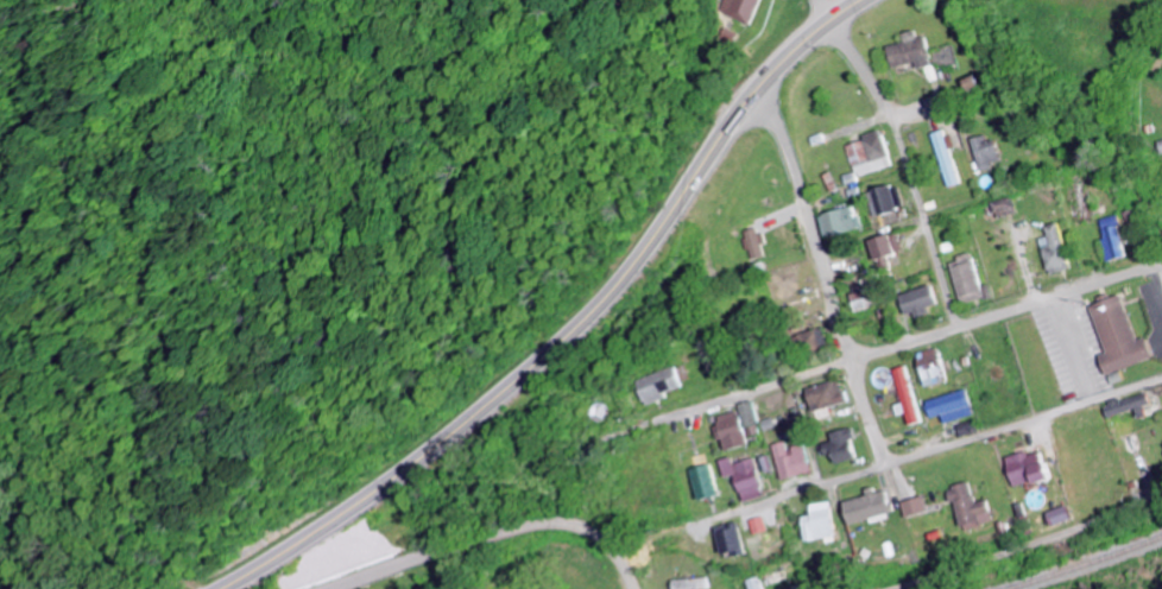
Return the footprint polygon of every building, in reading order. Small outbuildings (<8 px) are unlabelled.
[(717,12),(749,25),(759,0),(721,0),(717,12)] [(885,47),(890,68),(915,62),(916,69),(930,66),(924,37),(915,39),(913,31),(901,34),(903,43),(885,47)] [(843,145),(851,173),(840,176),(841,182),(888,170),(878,131),(859,136),(860,141),(843,145)] [(932,133),(942,188),(955,185),(944,131),(932,133)] [(997,163),(992,134),(971,138),(977,171),(991,169),(990,164),(997,163)] [(896,186),(866,191),(870,216),(900,211),(896,186)] [(991,202),(994,219),(1014,215),(1011,199),(991,202)] [(814,215),(820,238),(859,228),(857,217),(852,219),(849,207),(814,215)] [(1046,238),(1039,239),(1046,273),(1067,269),(1057,224),(1044,226),(1046,238)] [(746,260),(759,256),(750,228),(737,233),(746,260)] [(894,232),(866,242),(876,272),(888,268),(884,257),(900,252),(894,232)] [(958,301),(981,295),(970,255),(948,261),(958,301)] [(933,306),(930,288),(897,294),(902,318),(927,313),(926,307),(933,306)] [(868,308),(863,290),(846,295),(851,313),(868,308)] [(1104,355),(1099,356),(1104,375),(1152,361),(1146,339),(1135,342),(1122,297),(1090,305),(1104,355)] [(824,344),(818,327),(790,337),(796,354),(824,344)] [(936,349),(914,354),(923,388),(944,382),(936,349)] [(895,416),(905,414),(907,425),(917,424),(905,367),(892,370),(899,404),(892,405),(895,416)] [(682,391),(675,368),(636,380),(643,403),(682,391)] [(807,412),(842,404),(837,381),(802,389),(807,412)] [(929,419),(941,416),(944,425),(974,416),(966,390),(924,402),(929,419)] [(1104,404),(1107,418),(1137,411),(1138,419),(1147,417),(1145,407),(1150,406),(1148,395),(1104,404)] [(720,452),(743,445),(734,412),(711,418),(720,452)] [(852,461),(847,429),(826,432),(828,443),(818,445),(820,457),(829,456),(830,464),(852,461)] [(782,450),(780,443),(769,445),(776,480),(805,474),(799,446),(782,450)] [(1048,479),(1040,453),(1029,456),(1028,452),(1005,459),(1014,490),(1048,479)] [(738,503),(759,498),(751,459),(730,464),(728,458),(717,460),(721,478),(732,476),(738,503)] [(686,471),(695,502),(716,496),(707,465),(686,471)] [(959,531),(992,524),(987,500),(973,504),(969,484),(949,489),(959,531)] [(838,501),(843,525),(888,515),(883,491),(871,494),(838,501)] [(925,511),(920,497),(899,504),(904,518),(925,511)] [(805,505),(806,517),(797,517),(799,543),(831,540),(828,503),(805,505)] [(1071,520),(1066,506),(1046,514),(1051,528),(1071,520)] [(763,532),(759,517),(745,521),(750,536),(763,532)] [(717,557),(740,552),(734,526),(711,531),(717,557)] [(752,577),(739,581),(742,588),(756,588),(752,577)]
